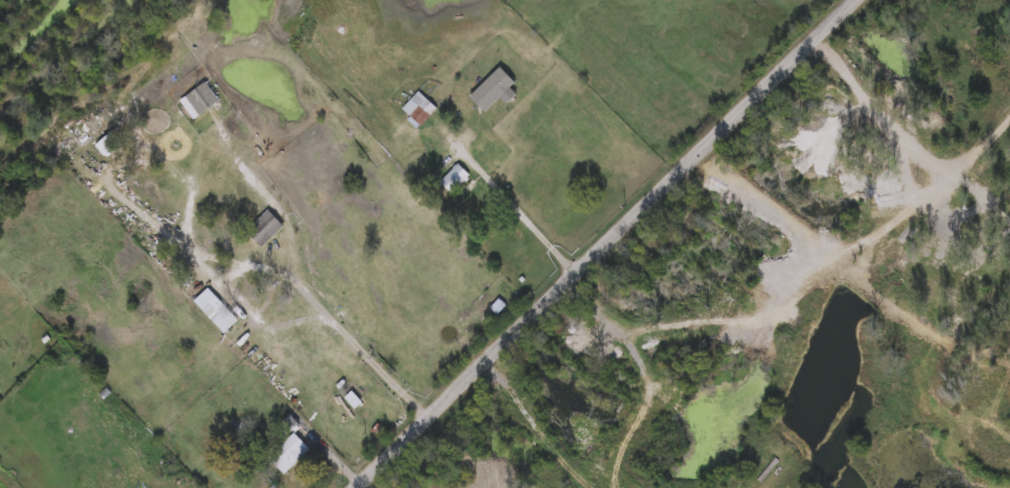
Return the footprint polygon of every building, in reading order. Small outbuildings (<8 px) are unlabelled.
[(196,117),(181,99),(206,79),(220,97),(196,117)] [(419,126),(409,117),(412,114),(403,106),(420,88),(438,105),(419,126)] [(472,170),(460,185),(447,175),(458,160),(472,170)] [(284,226),(260,242),(248,225),(273,208),(284,226)] [(312,446),(285,472),(269,455),(294,431),(283,420),(292,412),(303,423),(296,429),(312,446)]
